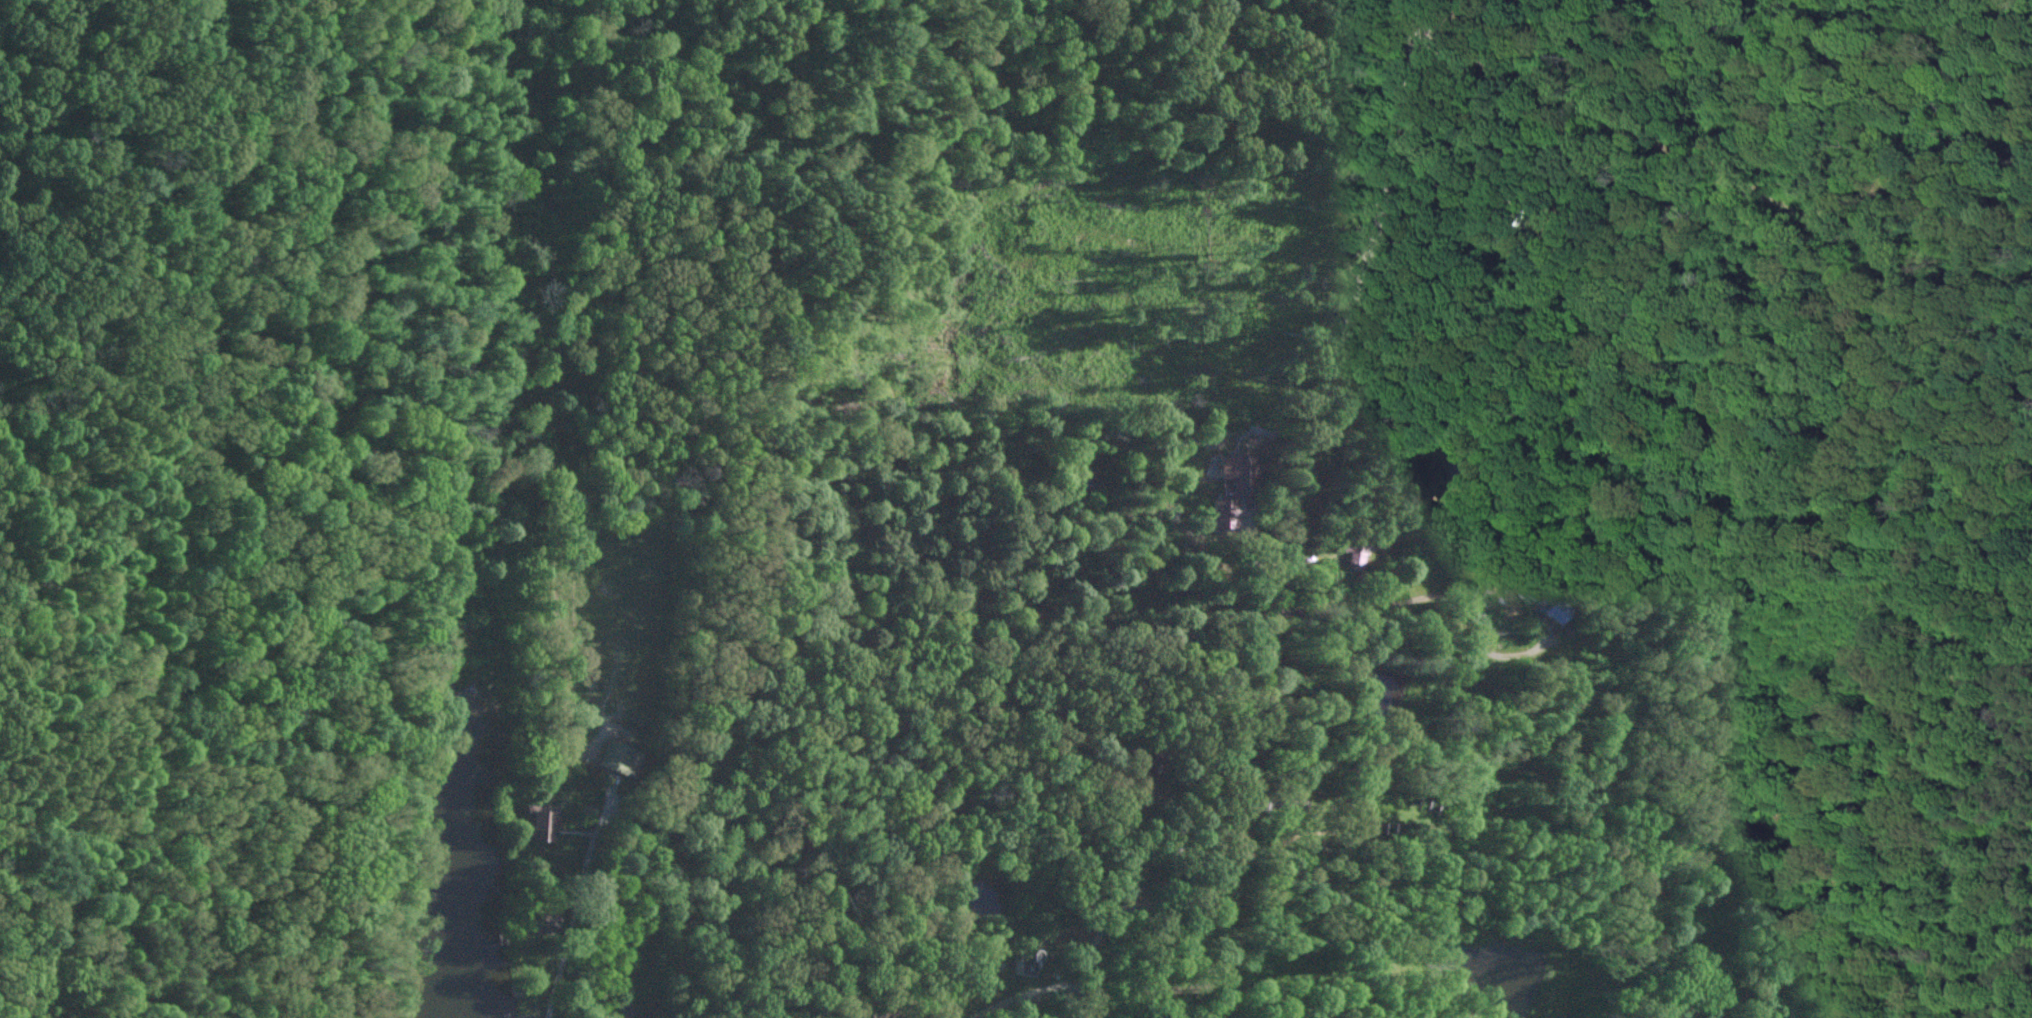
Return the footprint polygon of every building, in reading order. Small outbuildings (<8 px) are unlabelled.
[(1233,498),(1209,499),(1210,526),(1234,526),(1233,498)] [(1360,541),(1346,541),(1345,563),(1359,563),(1360,541)] [(1537,612),(1552,622),(1561,610),(1545,599),(1537,612)] [(594,765),(623,776),(633,748),(604,738),(594,765)] [(555,804),(522,803),(521,839),(554,839),(555,804)] [(1031,951),(1011,955),(1013,964),(1021,962),(1023,974),(1029,973),(1027,966),(1034,965),(1031,951)]
